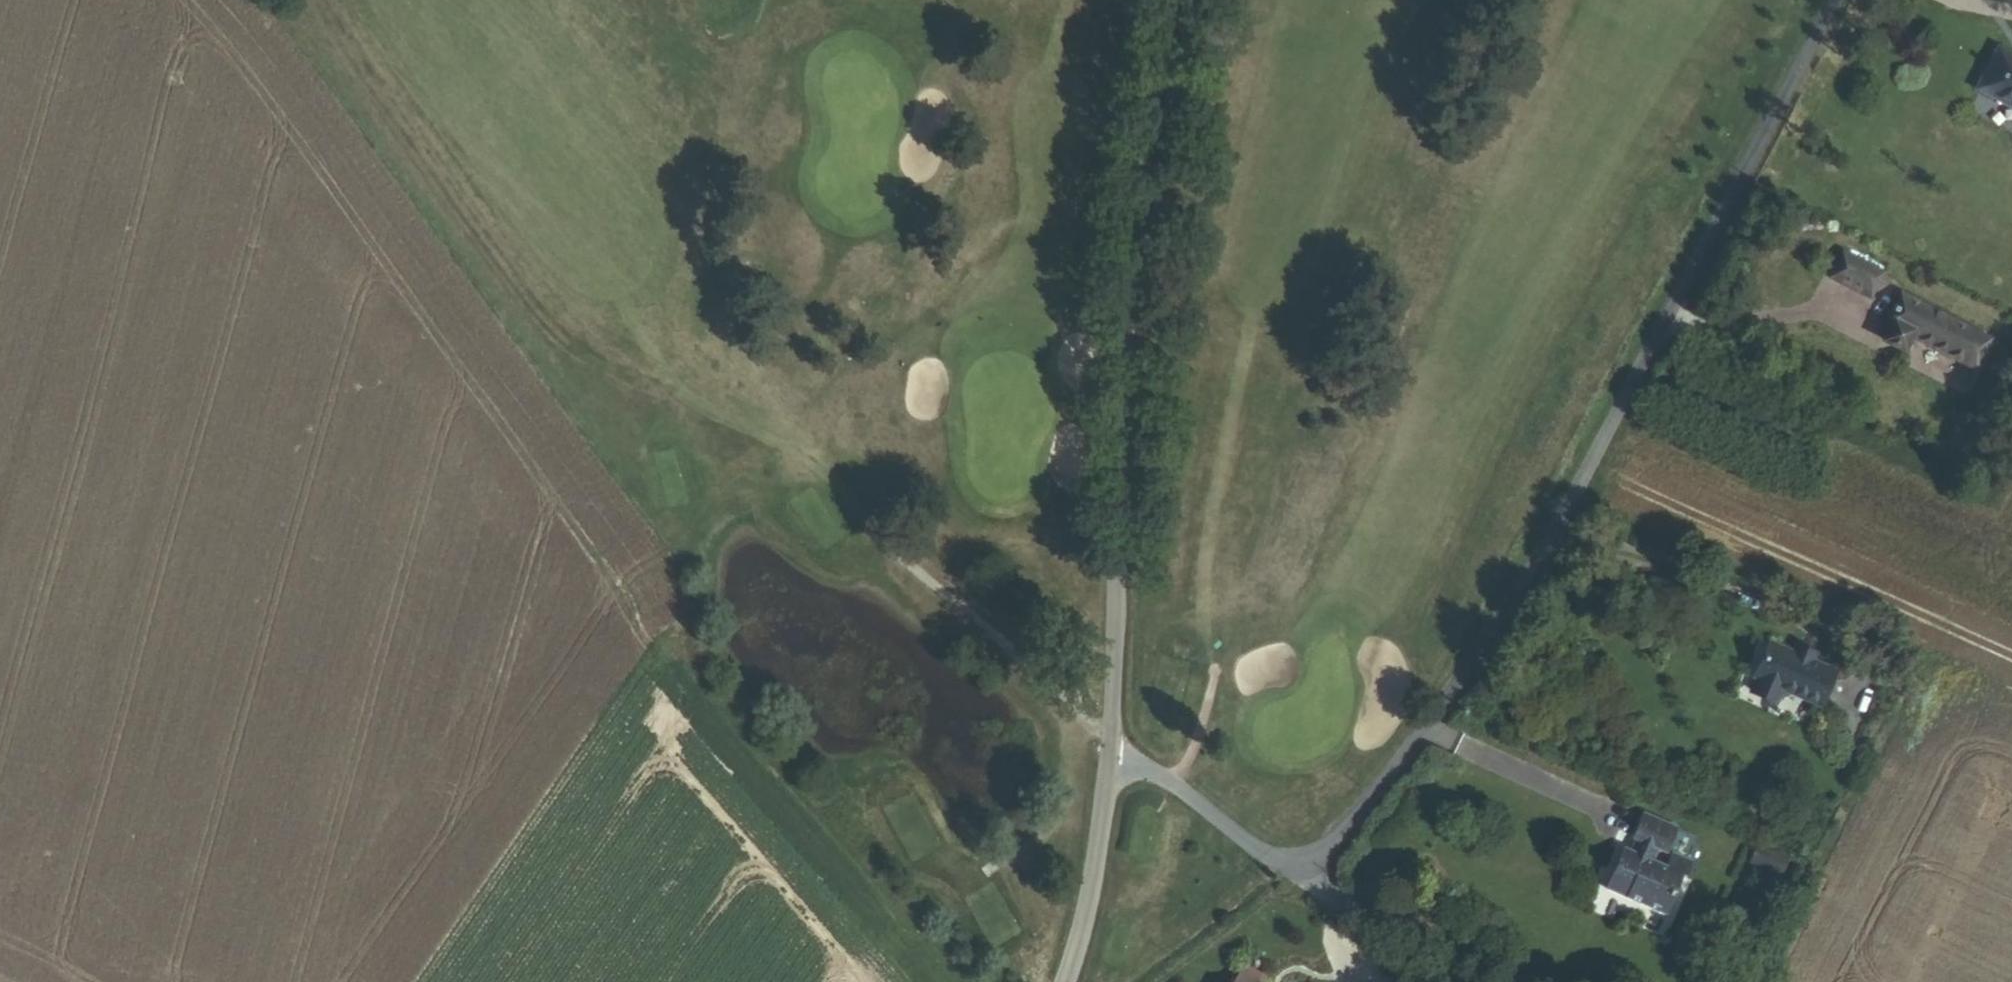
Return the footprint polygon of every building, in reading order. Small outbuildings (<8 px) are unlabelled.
[(1997,55),(1978,95),(2011,111),(2011,62),(1997,55)] [(1870,297),(1882,272),(1842,253),(1830,278),(1870,297)] [(1989,338),(1901,294),(1885,325),(1889,326),(1882,340),(1904,351),(1911,336),(1974,368),(1989,338)] [(1819,705),(1835,671),(1804,657),(1807,650),(1793,644),(1790,651),(1770,642),(1754,676),(1757,677),(1750,691),(1776,702),(1782,689),(1819,705)] [(1662,861),(1673,836),(1639,821),(1628,846),(1631,847),(1627,857),(1620,853),(1601,896),(1661,922),(1679,881),(1683,883),(1689,869),(1668,860),(1662,872),(1650,867),(1654,857),(1662,861)] [(1784,865),(1754,852),(1746,869),(1776,882),(1784,865)] [(1246,967),(1238,981),(1274,981),(1246,967)]
